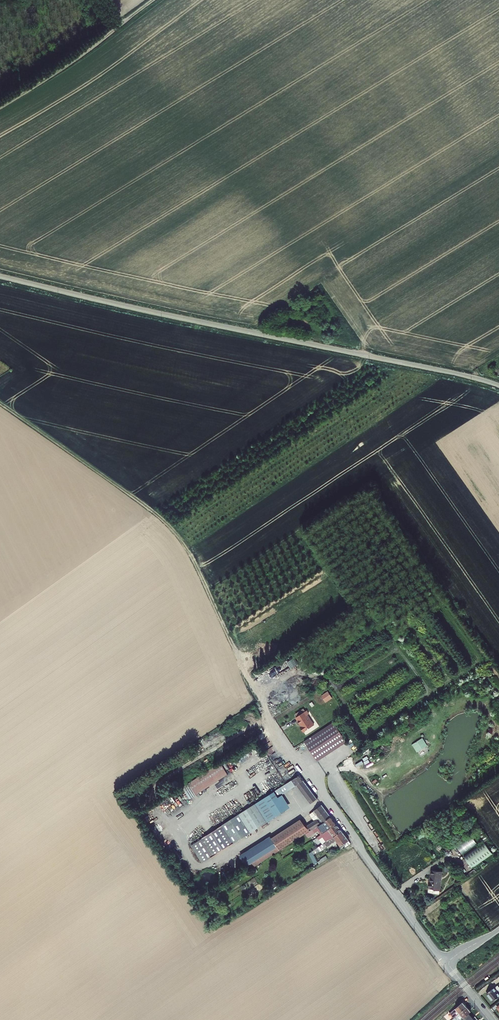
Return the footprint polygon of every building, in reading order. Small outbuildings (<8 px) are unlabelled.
[(321,696),(325,703),(333,698),(328,691),(321,696)] [(294,732),(297,737),(307,730),(300,720),(302,719),(300,716),(289,723),(295,731),(294,732)] [(313,735),(296,747),(309,767),(339,747),(326,727),(313,735)] [(423,738),(412,745),(417,753),(428,746),(423,738)] [(220,766),(182,786),(189,799),(229,777),(223,767),(221,768),(220,766)] [(316,798),(299,775),(189,844),(200,862),(283,809),(276,796),(280,794),(295,784),(310,803),(316,798)] [(276,796),(283,809),(288,806),(280,794),(276,796)] [(324,825),(315,813),(303,821),(307,829),(297,836),(300,841),(303,839),(324,825)] [(329,832),(324,825),(303,839),(306,842),(318,834),(320,838),(329,832)] [(416,834),(419,839),(429,833),(426,828),(416,834)] [(324,847),(335,840),(329,832),(320,838),(318,839),(324,847)] [(461,854),(477,844),(471,835),(456,846),(461,854)] [(342,849),(335,840),(324,847),(322,848),(319,850),(314,854),(304,860),(305,862),(314,856),(315,857),(328,848),(333,855),(342,849)] [(322,848),(317,840),(308,846),(310,848),(315,845),(319,850),(322,848)] [(234,866),(264,847),(262,844),(232,863),(234,866)] [(264,847),(234,866),(239,874),(269,854),(264,847)] [(481,862),(473,849),(452,863),(461,876),(481,862)] [(429,902),(433,880),(423,878),(421,890),(420,890),(418,896),(418,895),(417,900),(417,901),(421,901),(429,902)] [(427,912),(438,908),(436,902),(425,907),(427,912)] [(486,997),(493,1005),(498,1000),(498,996),(493,990),(486,997)] [(449,1015),(452,1019),(466,1008),(462,1004),(449,1015)] [(467,1015),(470,1013),(466,1008),(452,1019),(451,1019),(461,1019),(467,1015)]
